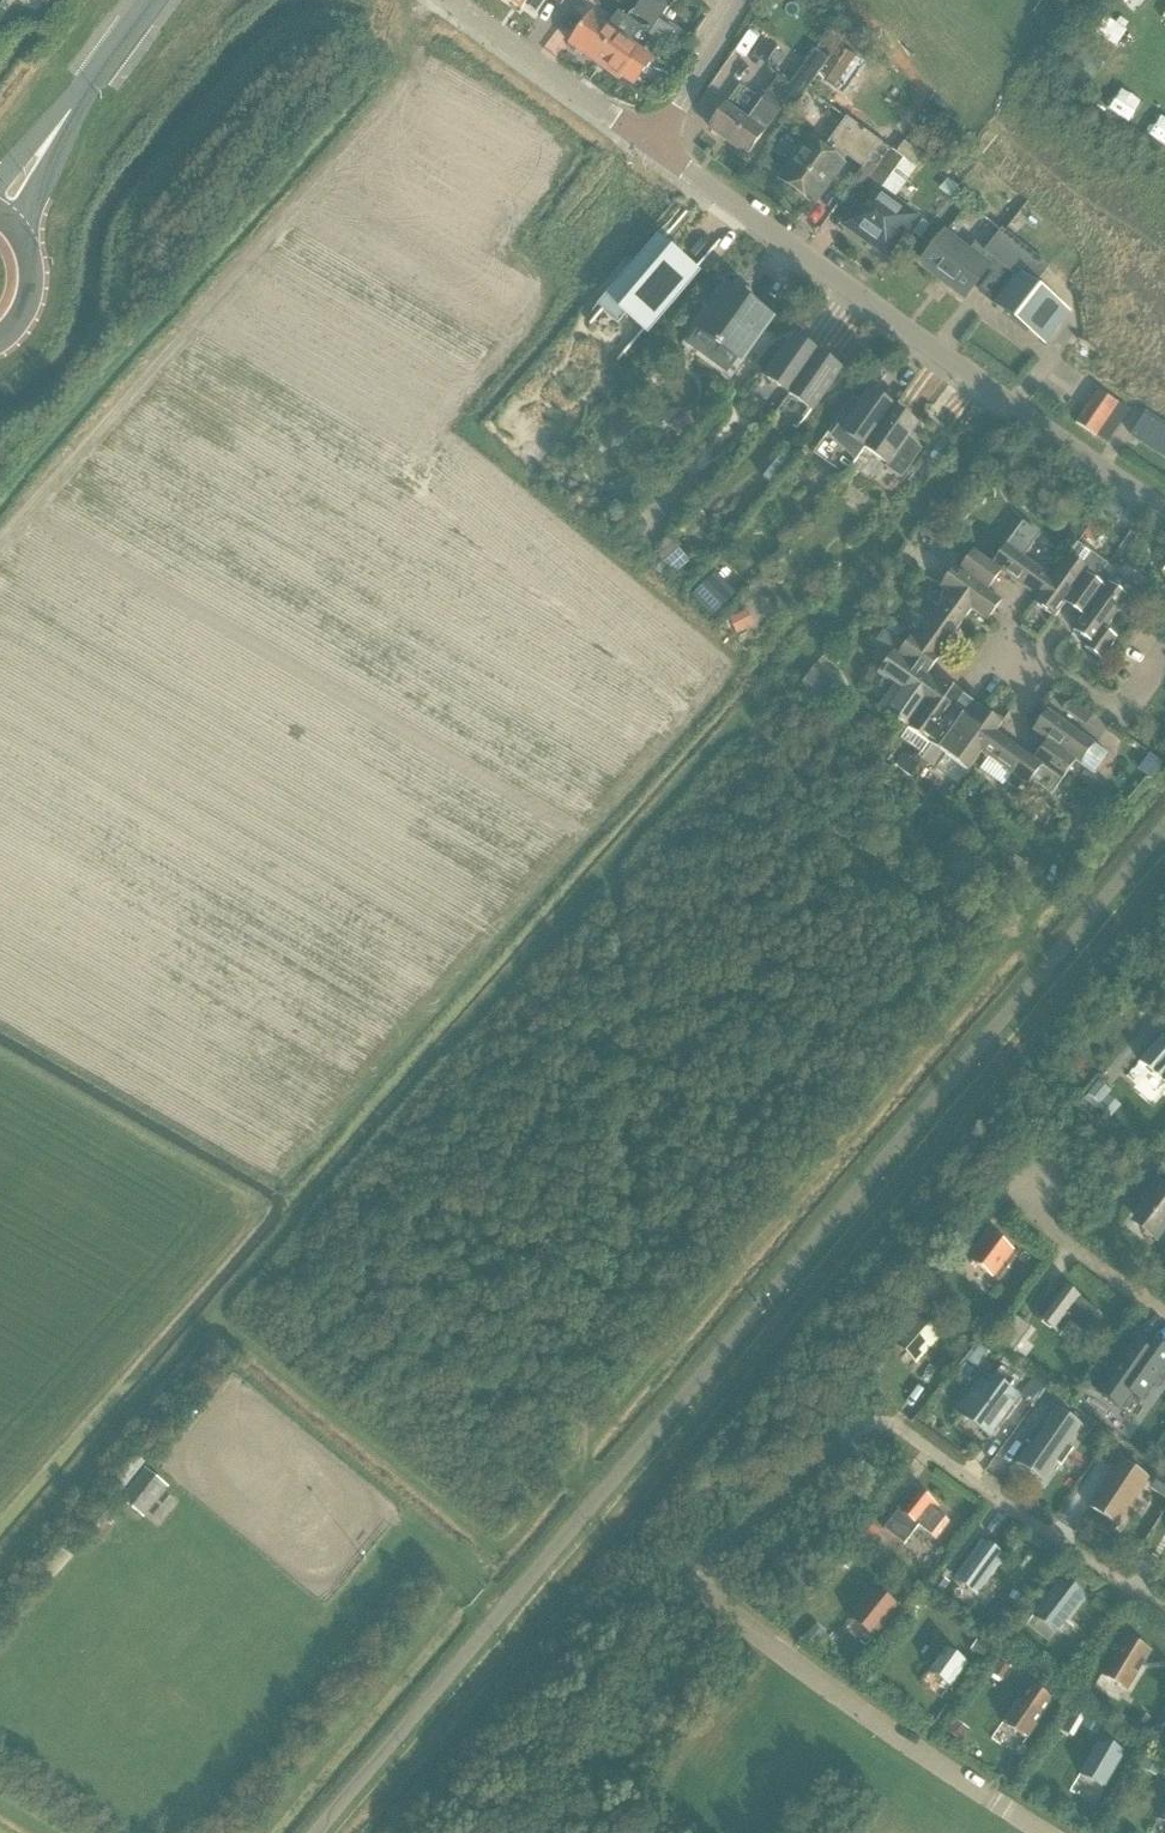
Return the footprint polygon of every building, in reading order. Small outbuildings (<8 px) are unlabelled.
[(521,8),(524,5),(535,13),(545,0),(510,0),(521,8)] [(632,13),(654,27),(672,0),(641,0),(632,13)] [(594,62),(622,22),(626,17),(620,12),(617,16),(616,16),(607,28),(589,15),(569,44),(594,62)] [(640,27),(626,17),(622,22),(594,62),(620,80),(622,76),(634,85),(652,60),(628,44),(640,27)] [(664,46),(669,38),(674,30),(670,28),(658,20),(654,27),(649,36),(664,46)] [(674,30),(669,38),(685,43),(690,36),(672,25),(670,28),(674,30)] [(815,49),(789,85),(802,94),(829,59),(815,49)] [(766,93),(746,121),(724,105),(709,127),(747,154),(763,133),(783,106),(791,112),(804,95),(802,94),(789,85),(778,76),(766,93)] [(834,144),(864,165),(864,166),(883,141),(847,116),(829,140),(828,140),(822,149),(809,140),(802,150),(799,148),(790,161),(793,162),(781,179),(812,201),(825,183),(828,184),(835,174),(833,172),(840,162),(828,153),(834,144)] [(867,192),(844,224),(886,254),(914,216),(893,200),(892,200),(916,167),(881,143),(863,168),(862,168),(852,181),(867,192)] [(611,298),(589,324),(590,326),(612,300),(644,327),(616,360),(618,361),(646,328),(692,274),(720,241),(719,240),(691,273),(658,245),(687,212),(685,211),(657,244),(611,298)] [(1067,314),(1055,305),(1032,287),(1048,267),(1000,230),(984,250),(974,243),(967,252),(942,233),(918,263),(964,298),(987,268),(992,272),(981,287),(983,289),(981,291),(1046,341),(1067,314)] [(699,329),(687,345),(726,373),(738,357),(739,358),(766,320),(725,290),(698,329),(699,329)] [(794,339),(766,378),(788,394),(816,355),(794,339)] [(839,371),(816,355),(788,394),(811,410),(839,371)] [(1097,389),(1076,422),(1108,442),(1130,410),(1097,389)] [(871,394),(859,410),(855,407),(833,438),(855,460),(854,462),(855,462),(892,410),(871,394)] [(914,426),(892,410),(855,462),(855,463),(865,449),(886,465),(884,467),(900,478),(919,451),(904,440),(914,426)] [(1133,438),(1164,458),(1164,427),(1147,415),(1133,438)] [(781,450),(760,476),(771,485),(792,459),(781,450)] [(1037,596),(1051,578),(1024,557),(1040,534),(1023,522),(1006,544),(1005,544),(992,563),(1001,570),(1037,596)] [(670,543),(656,556),(672,574),(686,561),(670,543)] [(1064,602),(1073,609),(1094,580),(1105,565),(1106,564),(1076,543),(1051,578),(1037,596),(1034,601),(1054,616),(1064,602)] [(988,589),(1001,570),(992,563),(971,547),(957,566),(954,564),(939,585),(949,592),(970,607),(986,619),(1000,599),(988,589)] [(1104,629),(1135,587),(1105,565),(1094,580),(1073,609),(1083,615),(1073,629),(1090,642),(1085,649),(1102,660),(1117,640),(1104,629)] [(713,573),(690,597),(711,617),(734,593),(713,573)] [(911,633),(904,642),(933,662),(938,654),(937,652),(970,607),(949,592),(917,637),(911,633)] [(730,616),(737,631),(755,622),(747,608),(730,616)] [(888,710),(909,726),(939,684),(924,673),(933,662),(904,642),(886,628),(879,638),(894,649),(880,669),(904,687),(888,710)] [(833,683),(812,668),(794,693),(815,708),(833,683)] [(921,759),(926,763),(961,715),(952,708),(962,694),(943,679),(939,684),(909,726),(901,739),(925,754),(921,759)] [(970,722),(961,715),(926,763),(936,769),(958,784),(967,768),(979,753),(994,731),(1001,722),(980,707),(970,722)] [(1032,729),(1046,741),(1040,750),(1066,770),(1081,780),(1093,788),(1100,779),(1093,774),(1108,753),(1093,743),(1046,709),(1032,729)] [(994,731),(979,753),(1011,776),(1007,783),(1016,789),(1017,787),(1019,789),(1020,787),(1023,789),(1030,779),(1049,793),(1066,770),(1040,750),(1032,760),(994,731)] [(898,764),(910,772),(919,760),(906,752),(898,764)] [(933,819),(935,816),(943,805),(929,795),(920,806),(918,809),(933,819)] [(1157,1038),(1132,1067),(1164,1096),(1164,1045),(1157,1038)] [(1098,1080),(1087,1092),(1098,1102),(1109,1090),(1098,1080)] [(1129,1222),(1157,1243),(1164,1232),(1164,1184),(1156,1178),(1140,1199),(1144,1202),(1129,1222)] [(991,1232),(970,1259),(993,1276),(1013,1249),(1004,1242),(1005,1240),(1002,1238),(1000,1239),(991,1232)] [(1059,1333),(1065,1325),(1068,1321),(1088,1336),(1102,1317),(1060,1285),(1037,1316),(1059,1333)] [(917,1318),(896,1340),(918,1360),(938,1337),(917,1318)] [(1099,1394),(1119,1408),(1129,1393),(1141,1400),(1153,1383),(1157,1385),(1160,1381),(1156,1378),(1164,1365),(1164,1349),(1151,1339),(1144,1349),(1130,1339),(1112,1366),(1116,1369),(1099,1394)] [(977,1343),(967,1356),(979,1364),(988,1351),(977,1343)] [(1003,1367),(995,1379),(985,1372),(957,1411),(991,1436),(1019,1397),(1010,1390),(1019,1379),(1003,1367)] [(1032,1379),(1023,1393),(1035,1401),(1045,1388),(1032,1379)] [(1047,1388),(1039,1399),(1049,1405),(1056,1395),(1047,1388)] [(1045,1483),(1059,1464),(1061,1466),(1073,1448),(1071,1447),(1084,1427),(1054,1406),(1040,1425),(1037,1424),(1026,1441),(1028,1443),(1015,1462),(1045,1483)] [(1118,1460),(1086,1508),(1117,1529),(1149,1481),(1118,1460)] [(168,1487),(144,1468),(119,1497),(143,1517),(168,1487)] [(1149,1488),(1156,1493),(1164,1479),(1164,1478),(1158,1474),(1149,1488)] [(899,1509),(883,1529),(904,1545),(918,1526),(937,1540),(951,1522),(935,1510),(939,1505),(914,1485),(907,1495),(908,1495),(898,1508),(899,1509)] [(868,1522),(859,1534),(871,1543),(880,1531),(868,1522)] [(988,1581),(1006,1558),(982,1540),(965,1563),(964,1562),(954,1574),(978,1594),(988,1581)] [(849,1551),(839,1563),(847,1570),(857,1558),(849,1551)] [(939,1575),(930,1588),(940,1595),(949,1582),(939,1575)] [(1036,1611),(1059,1630),(1086,1595),(1062,1577),(1036,1611)] [(896,1609),(873,1590),(849,1619),(872,1638),(896,1609)] [(814,1625),(805,1636),(816,1644),(825,1633),(814,1625)] [(1124,1637),(1100,1677),(1126,1692),(1150,1653),(1124,1637)] [(977,1641),(972,1649),(984,1656),(989,1648),(977,1641)] [(944,1646),(926,1669),(951,1687),(968,1664),(944,1646)] [(999,1662),(991,1675),(1000,1680),(1008,1667),(999,1662)] [(1029,1681),(1003,1722),(1028,1738),(1054,1698),(1029,1681)] [(1151,1734),(1162,1739),(1164,1734),(1164,1713),(1163,1712),(1151,1734)] [(1086,1718),(1081,1726),(1094,1734),(1099,1726),(1086,1718)] [(954,1723),(949,1732),(960,1740),(966,1732),(954,1723)] [(1093,1747),(1077,1772),(1103,1787),(1118,1762),(1121,1757),(1124,1753),(1098,1737),(1093,1747)] [(1147,1753),(1141,1767),(1155,1774),(1162,1761),(1147,1753)]
